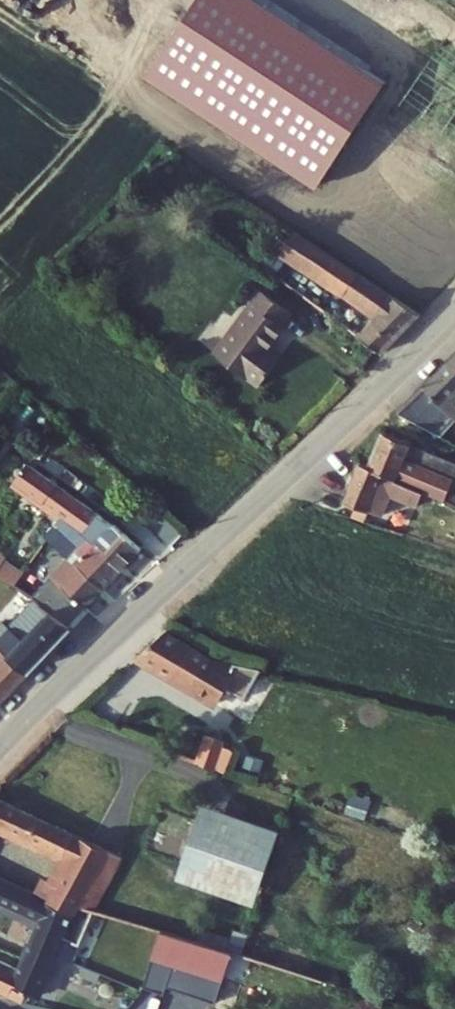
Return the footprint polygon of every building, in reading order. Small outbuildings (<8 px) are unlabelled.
[(283,53),(454,174),(454,115),(311,13),(283,53)] [(324,256),(314,270),(343,290),(354,275),(324,256)] [(374,315),(355,336),(375,351),(412,313),(354,275),(343,290),(342,293),(374,315)] [(251,303),(229,334),(274,366),(281,356),(271,349),(285,328),(282,325),(287,318),(265,302),(269,296),(255,286),(246,299),(251,303)] [(291,312),(269,296),(265,302),(287,318),(291,312)] [(233,344),(222,360),(245,377),(246,375),(259,385),(274,366),(229,334),(226,338),(233,344)] [(226,338),(214,355),(222,360),(233,344),(226,338)] [(405,404),(452,429),(454,426),(454,352),(405,404)] [(379,459),(433,485),(454,495),(454,467),(417,448),(423,436),(395,423),(379,459)] [(85,550),(100,532),(129,558),(153,530),(125,504),(122,508),(39,449),(26,468),(71,500),(52,528),(58,532),(62,528),(85,550)] [(371,456),(355,494),(376,504),(378,499),(395,506),(401,489),(427,500),(433,485),(379,459),(371,456)] [(168,500),(154,513),(176,534),(190,520),(168,500)] [(53,564),(42,579),(63,596),(82,611),(129,558),(100,532),(85,550),(65,573),(53,564)] [(15,536),(5,551),(42,579),(53,564),(15,536)] [(16,587),(27,569),(0,552),(0,577),(16,587)] [(63,596),(53,607),(73,623),(85,612),(82,611),(63,596)] [(27,612),(11,629),(24,641),(40,655),(73,623),(53,607),(39,622),(27,612)] [(166,634),(132,664),(232,720),(257,672),(209,658),(166,634)] [(24,641),(15,651),(32,664),(40,655),(24,641)] [(32,664),(15,651),(8,646),(0,655),(0,695),(32,664)] [(205,747),(194,773),(211,779),(221,754),(205,747)] [(51,874),(80,886),(85,878),(100,853),(116,828),(0,776),(0,819),(15,826),(21,815),(79,841),(70,858),(61,854),(51,874)] [(205,807),(174,881),(250,911),(278,837),(205,807)] [(116,828),(100,853),(118,865),(133,840),(116,828)] [(26,939),(53,950),(70,914),(79,917),(84,906),(95,881),(85,878),(80,886),(51,874),(0,852),(0,880),(44,898),(26,939)] [(95,881),(84,906),(97,911),(106,885),(95,881)] [(106,885),(97,911),(161,932),(169,907),(106,885)] [(232,929),(169,907),(161,932),(224,953),(232,929)] [(151,964),(224,986),(233,958),(160,936),(151,964)] [(26,939),(22,949),(27,952),(19,967),(42,976),(53,950),(26,939)] [(15,976),(19,967),(27,952),(22,949),(0,940),(0,969),(15,976)]
